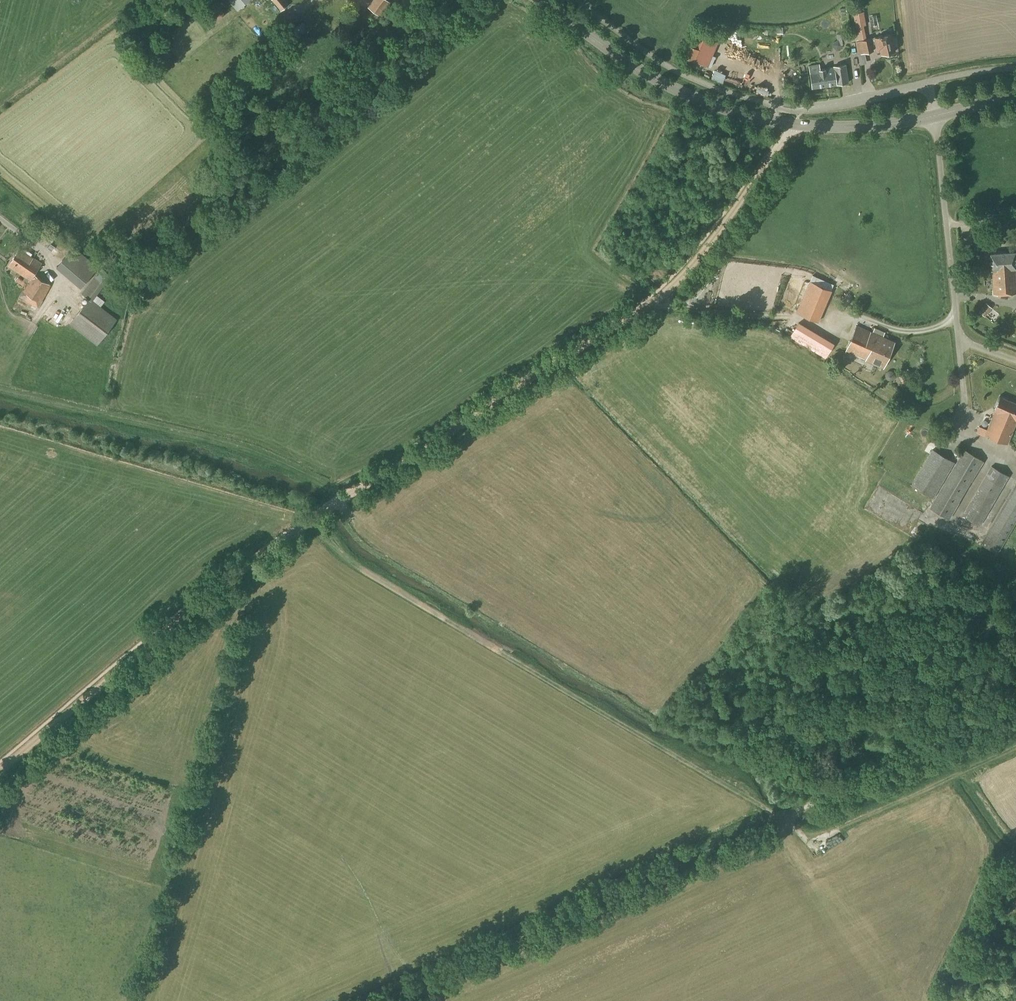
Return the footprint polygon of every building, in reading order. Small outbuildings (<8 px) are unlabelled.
[(250,0),(229,0),(238,11),(250,0)] [(280,11),(288,4),(285,0),(272,0),(280,11)] [(390,2),(388,0),(373,0),(368,7),(379,16),(390,2)] [(211,26),(225,14),(218,6),(204,17),(211,26)] [(865,39),(862,26),(855,27),(858,41),(855,42),(858,54),(874,51),(871,38),(865,39)] [(894,51),(890,34),(874,38),(876,51),(881,50),(881,54),(894,51)] [(688,45),(683,57),(694,61),(699,49),(699,48),(689,44),(688,45)] [(165,46),(156,53),(162,60),(171,53),(165,46)] [(820,72),(819,64),(808,65),(809,73),(810,73),(812,88),(836,84),(836,85),(848,83),(846,64),(833,66),(833,70),(820,72)] [(58,257),(62,253),(51,244),(47,249),(58,257)] [(74,246),(56,267),(80,288),(98,267),(74,246)] [(51,285),(34,274),(41,263),(19,249),(8,266),(25,277),(23,280),(19,277),(15,283),(23,288),(18,296),(38,308),(51,285)] [(1014,252),(990,254),(991,270),(992,270),(1015,269),(1015,268),(1015,256),(1014,252)] [(722,273),(729,261),(720,255),(713,267),(722,273)] [(88,299),(69,324),(70,325),(97,346),(117,319),(101,307),(92,300),(96,295),(111,276),(101,268),(81,294),(88,299)] [(992,270),(994,295),(1015,293),(1015,289),(1015,269),(992,270)] [(823,287),(826,280),(818,277),(815,284),(809,281),(796,313),(818,322),(832,291),(823,287)] [(985,316),(992,307),(986,302),(978,311),(985,316)] [(797,322),(789,337),(825,358),(833,344),(797,322)] [(882,367),(893,342),(876,335),(877,334),(856,325),(845,351),(865,360),(882,367)] [(1000,397),(994,411),(984,435),(1007,445),(1015,424),(1015,403),(1000,397)] [(955,463),(932,449),(911,485),(934,499),(929,508),(949,520),(984,461),(964,449),(955,463)] [(980,526),(1009,476),(991,466),(962,515),(980,526)] [(1015,523),(1015,483),(980,544),(998,554),(1015,523)]
